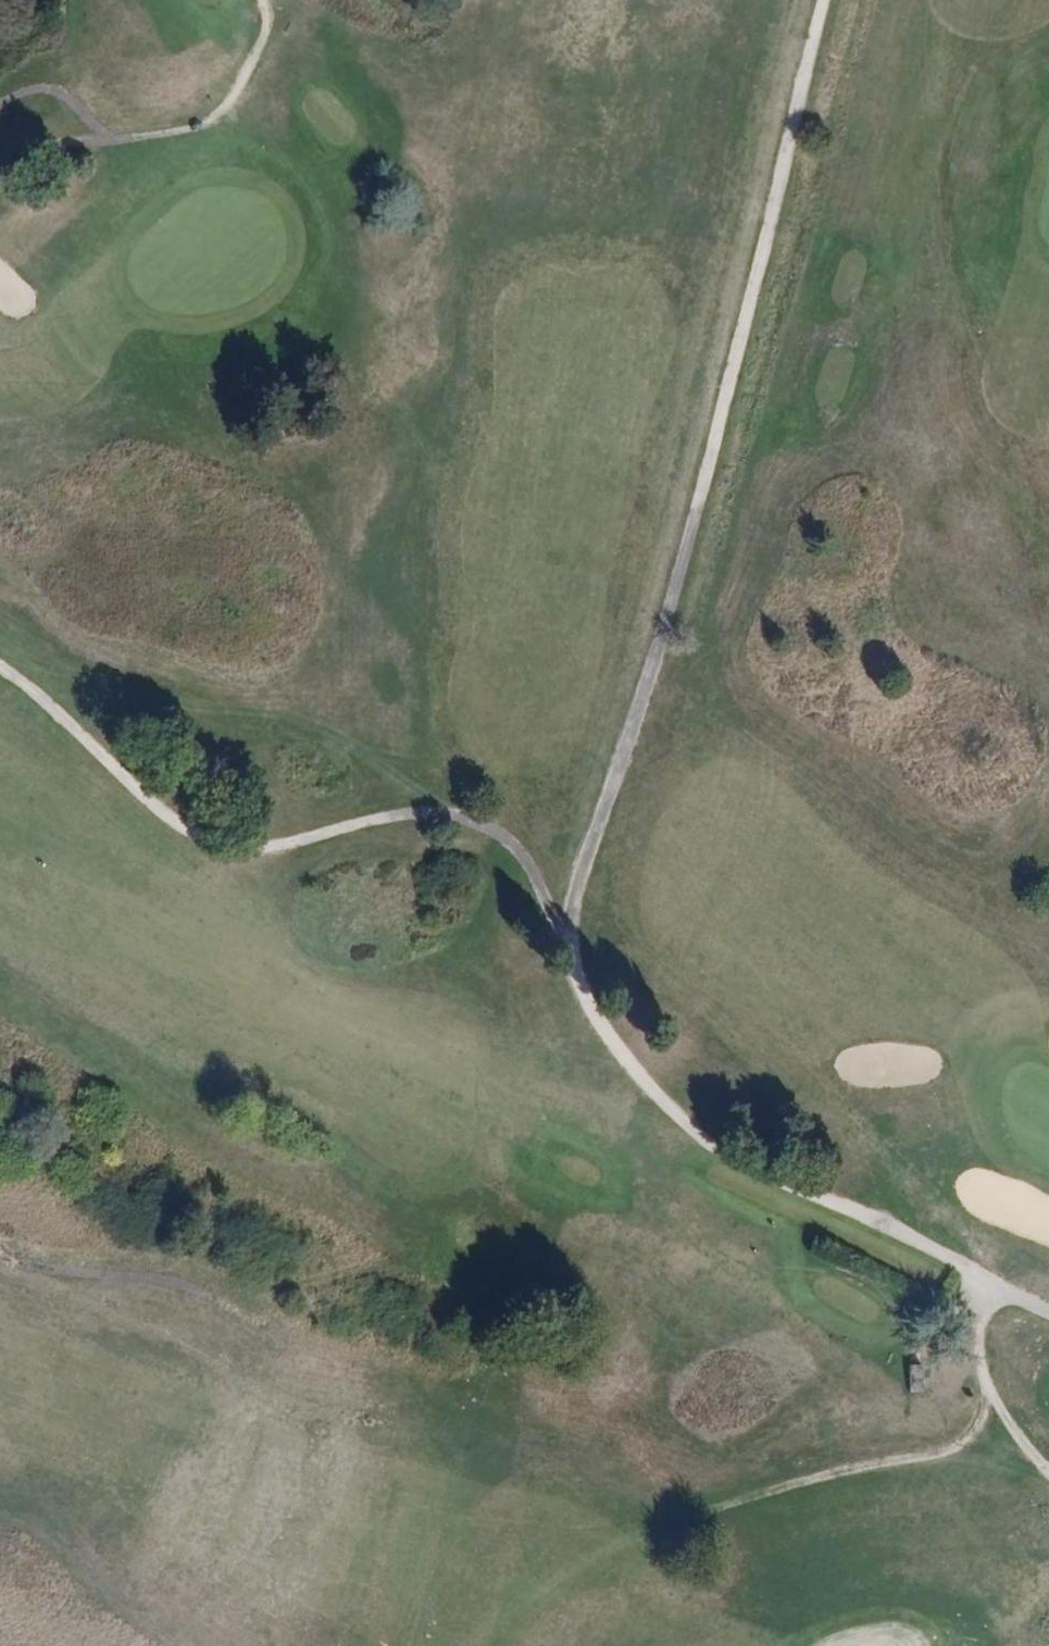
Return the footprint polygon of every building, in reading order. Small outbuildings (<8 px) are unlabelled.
[(913,1393),(926,1392),(925,1369),(912,1370),(913,1393)]
